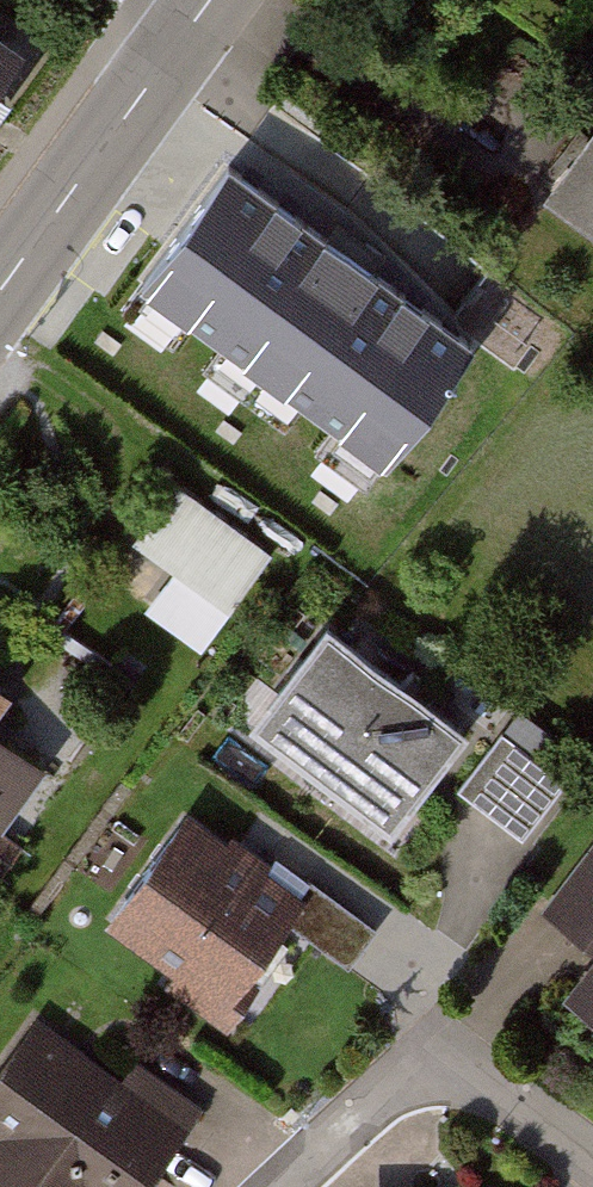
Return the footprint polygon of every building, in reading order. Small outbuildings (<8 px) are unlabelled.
[(0,49),(0,98),(23,63),(0,49)] [(372,187),(247,104),(176,210),(302,292),(372,187)] [(538,216),(592,256),(592,141),(538,216)] [(457,412),(370,354),(293,470),(379,527),(457,412)] [(282,548),(179,470),(133,531),(236,608),(282,548)] [(494,714),(352,613),(276,720),(418,821),(494,714)] [(0,646),(0,718),(34,670),(0,646)] [(574,777),(508,731),(463,793),(530,840),(574,777)] [(327,884),(192,794),(110,916),(245,1006),(327,884)] [(545,914),(592,949),(592,849),(545,914)] [(580,1020),(592,1030),(592,1002),(580,1020)] [(50,1007),(0,1088),(0,1122),(106,1186),(148,1186),(201,1101),(50,1007)]
